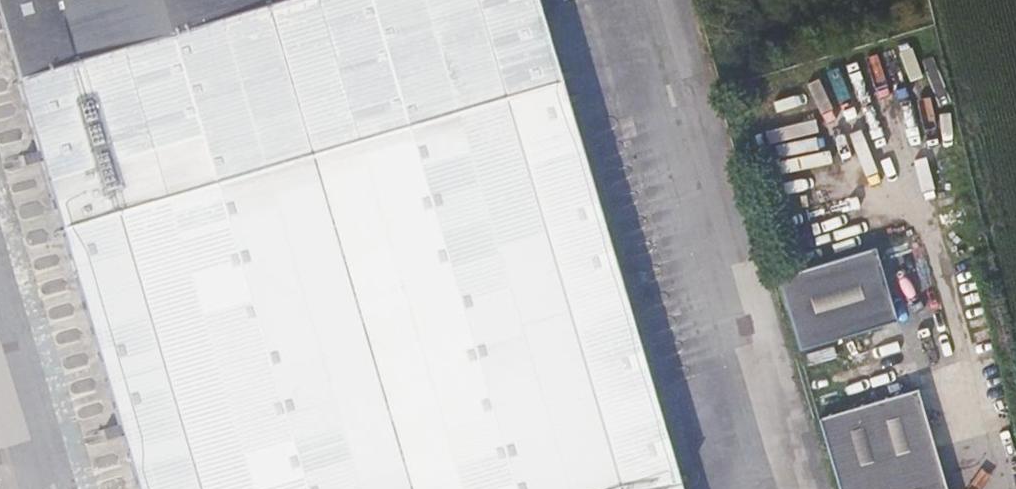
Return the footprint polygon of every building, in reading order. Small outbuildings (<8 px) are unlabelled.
[(565,97),(547,35),(536,0),(0,0),(0,40),(62,239),(87,314),(141,488),(686,488),(628,297),(611,247),(565,97)] [(910,351),(890,278),(789,307),(809,381),(910,351)] [(929,422),(830,451),(841,488),(947,488),(929,422)]
